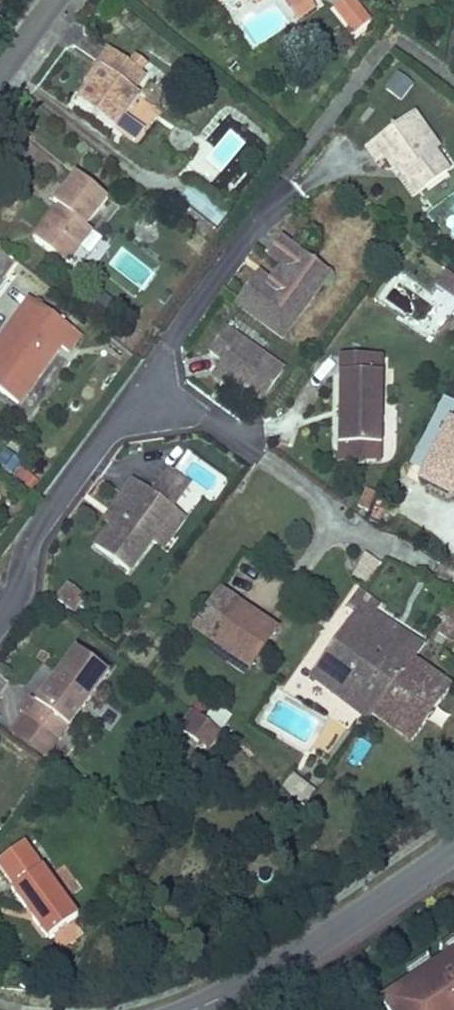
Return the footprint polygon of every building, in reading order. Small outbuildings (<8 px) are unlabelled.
[(317,4),(315,0),(286,0),(285,0),(296,17),(317,4)] [(372,23),(352,0),(343,0),(330,11),(353,39),(372,23)] [(113,63),(94,50),(83,67),(90,72),(79,89),(69,106),(106,129),(127,96),(122,93),(133,76),(127,71),(133,64),(120,54),(113,63)] [(90,72),(83,67),(72,85),(79,89),(90,72)] [(401,101),(412,84),(394,73),(383,90),(401,101)] [(400,157),(423,188),(449,169),(434,147),(439,144),(413,110),(365,145),(374,159),(383,152),(391,164),(395,161),(400,157)] [(136,145),(145,129),(124,117),(115,133),(136,145)] [(423,188),(400,157),(395,161),(418,192),(423,188)] [(52,203),(28,234),(53,253),(64,237),(72,243),(84,227),(77,222),(98,193),(65,170),(45,198),(52,203)] [(177,204),(218,229),(229,211),(189,186),(177,204)] [(272,280),(268,277),(259,271),(236,304),(282,337),(292,322),(286,314),(303,288),(317,287),(328,272),(279,236),(269,252),(280,260),(285,264),(272,280)] [(53,253),(60,260),(72,243),(64,237),(53,253)] [(280,260),(268,277),(272,280),(285,264),(280,260)] [(441,290),(452,276),(443,270),(433,285),(441,290)] [(452,276),(441,290),(453,299),(453,277),(452,276)] [(286,314),(292,322),(317,287),(303,288),(286,314)] [(31,297),(23,291),(0,323),(0,341),(31,297)] [(106,322),(118,308),(103,296),(91,311),(106,322)] [(77,331),(31,297),(0,341),(0,394),(11,402),(54,343),(63,350),(77,331)] [(211,348),(222,356),(215,365),(230,375),(260,397),(280,368),(225,329),(211,348)] [(379,352),(338,352),(338,441),(379,441),(379,352)] [(230,375),(215,365),(211,371),(226,381),(230,375)] [(448,418),(420,479),(453,494),(453,421),(448,418)] [(338,459),(379,459),(379,441),(338,441),(338,459)] [(168,467),(151,491),(171,506),(189,482),(168,467)] [(128,498),(109,524),(91,547),(127,574),(153,539),(175,509),(171,506),(151,491),(131,476),(120,491),(128,498)] [(100,518),(109,524),(128,498),(120,491),(100,518)] [(161,545),(184,515),(175,509),(153,539),(161,545)] [(359,554),(352,576),(371,583),(378,561),(359,554)] [(279,627),(220,586),(191,627),(250,668),(279,627)] [(355,723),(363,727),(370,715),(405,662),(413,650),(369,621),(373,614),(378,608),(354,592),(340,613),(346,617),(305,679),(359,715),(355,723)] [(445,601),(430,624),(453,639),(453,606),(445,601)] [(369,621),(413,650),(417,643),(373,614),(369,621)] [(22,727),(55,751),(105,682),(70,657),(30,712),(25,708),(15,722),(22,727)] [(447,689),(405,662),(370,715),(411,742),(447,689)] [(196,738),(209,720),(192,708),(179,725),(196,738)] [(206,745),(219,727),(209,720),(196,738),(206,745)] [(7,746),(40,771),(55,751),(22,727),(7,746)] [(306,805),(314,789),(292,778),(284,794),(306,805)] [(25,852),(0,874),(0,885),(14,901),(12,903),(50,947),(83,918),(25,852)] [(447,954),(453,950),(453,936),(440,945),(447,954)] [(447,954),(435,963),(413,977),(384,996),(393,1009),(453,1009),(453,950),(447,954)] [(407,968),(413,977),(435,963),(427,953),(407,968)]
